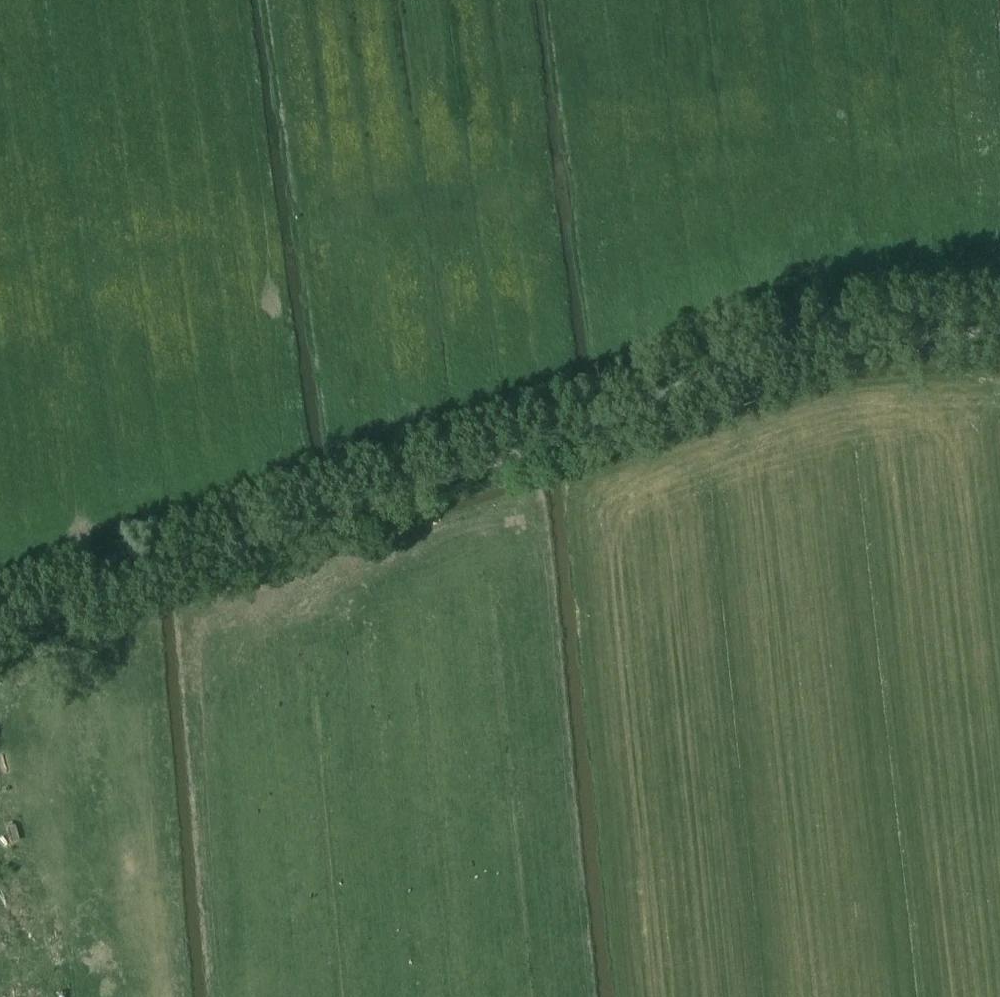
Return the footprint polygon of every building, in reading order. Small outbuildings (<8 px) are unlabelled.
[(68,979),(68,962),(56,963),(57,979),(68,979)]
